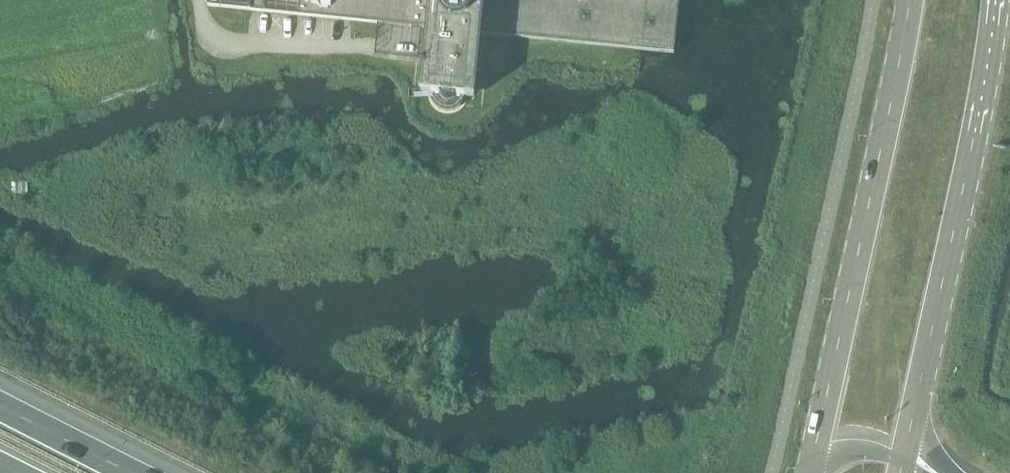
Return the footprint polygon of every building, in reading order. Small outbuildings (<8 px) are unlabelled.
[(431,94),(431,97),(432,100),(434,105),(437,107),(440,109),(444,111),(446,111),(450,111),(454,110),(457,109),(459,107),(461,105),(463,104),(464,101),(465,100),(466,97),(474,98),(481,33),(674,53),(679,0),(207,0),(207,6),(428,28),(421,93),(431,94)]
